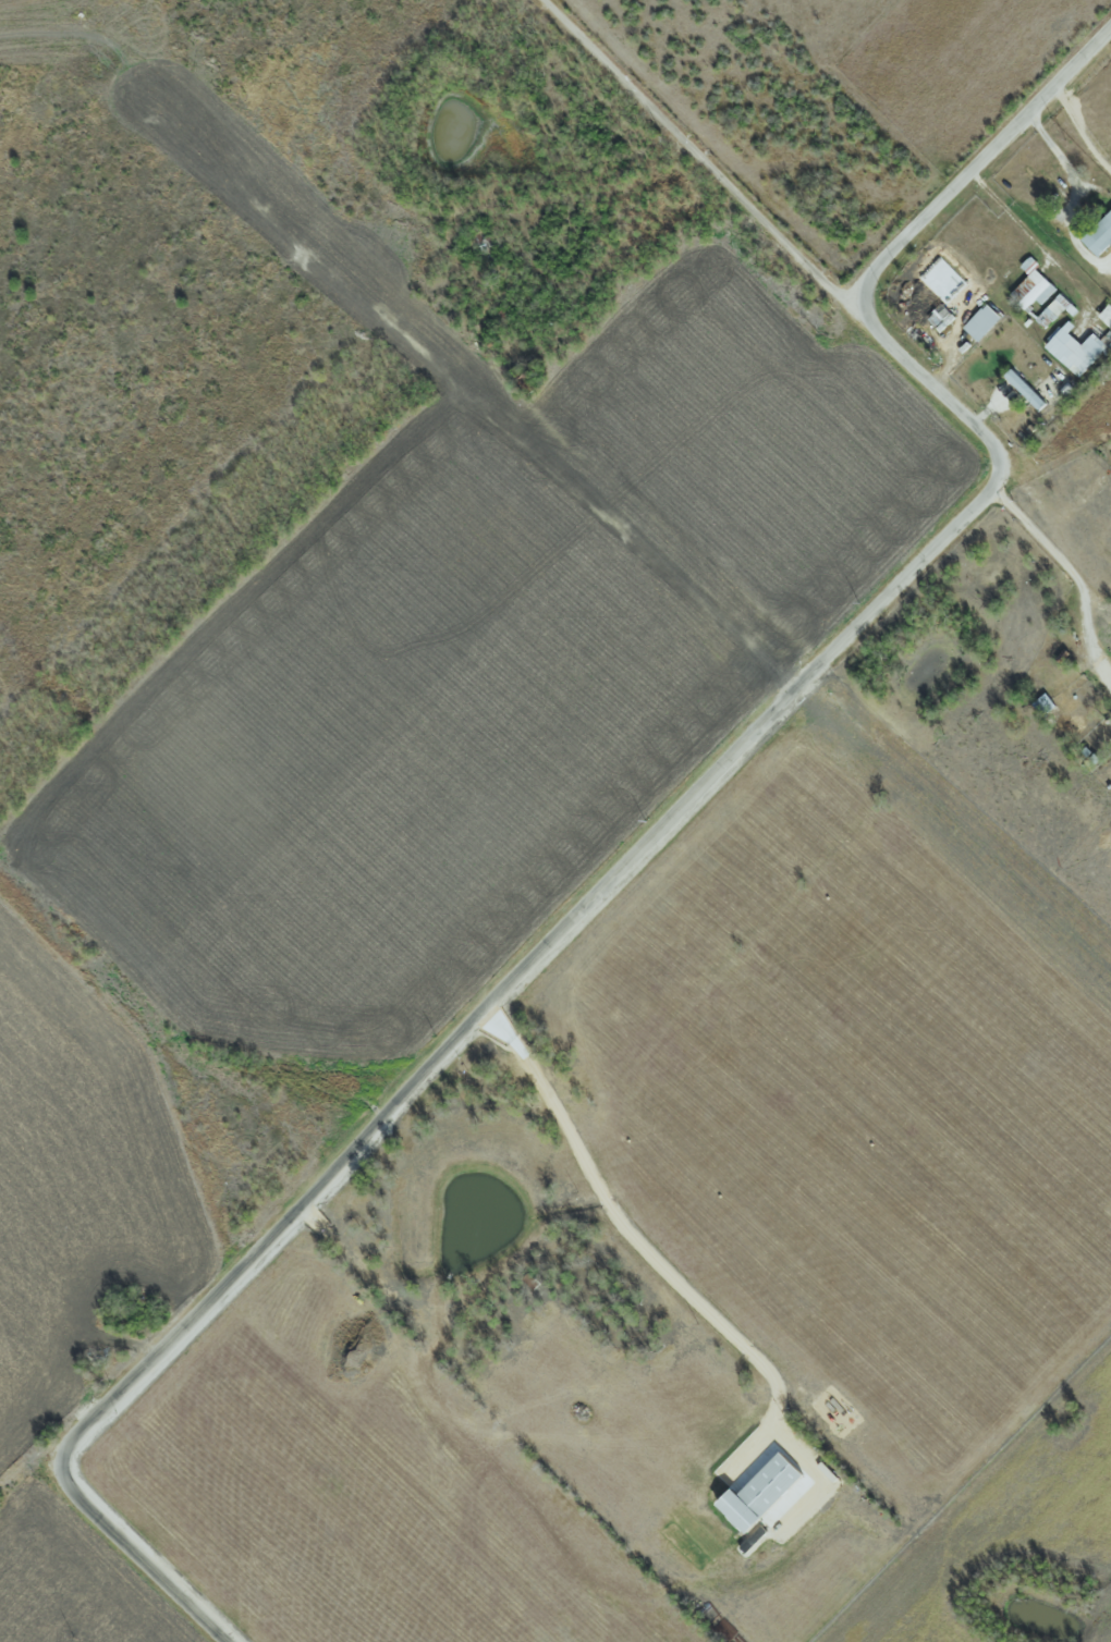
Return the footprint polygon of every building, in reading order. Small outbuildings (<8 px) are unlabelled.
[(1102,217),(1078,240),(1095,258),(1110,242),(1110,226),(1102,217)] [(1079,378),(1107,345),(1091,332),(1081,345),(1067,333),(1073,326),(1066,320),(1043,348),(1079,378)] [(1036,411),(1044,404),(1011,368),(1003,376),(1036,411)]
